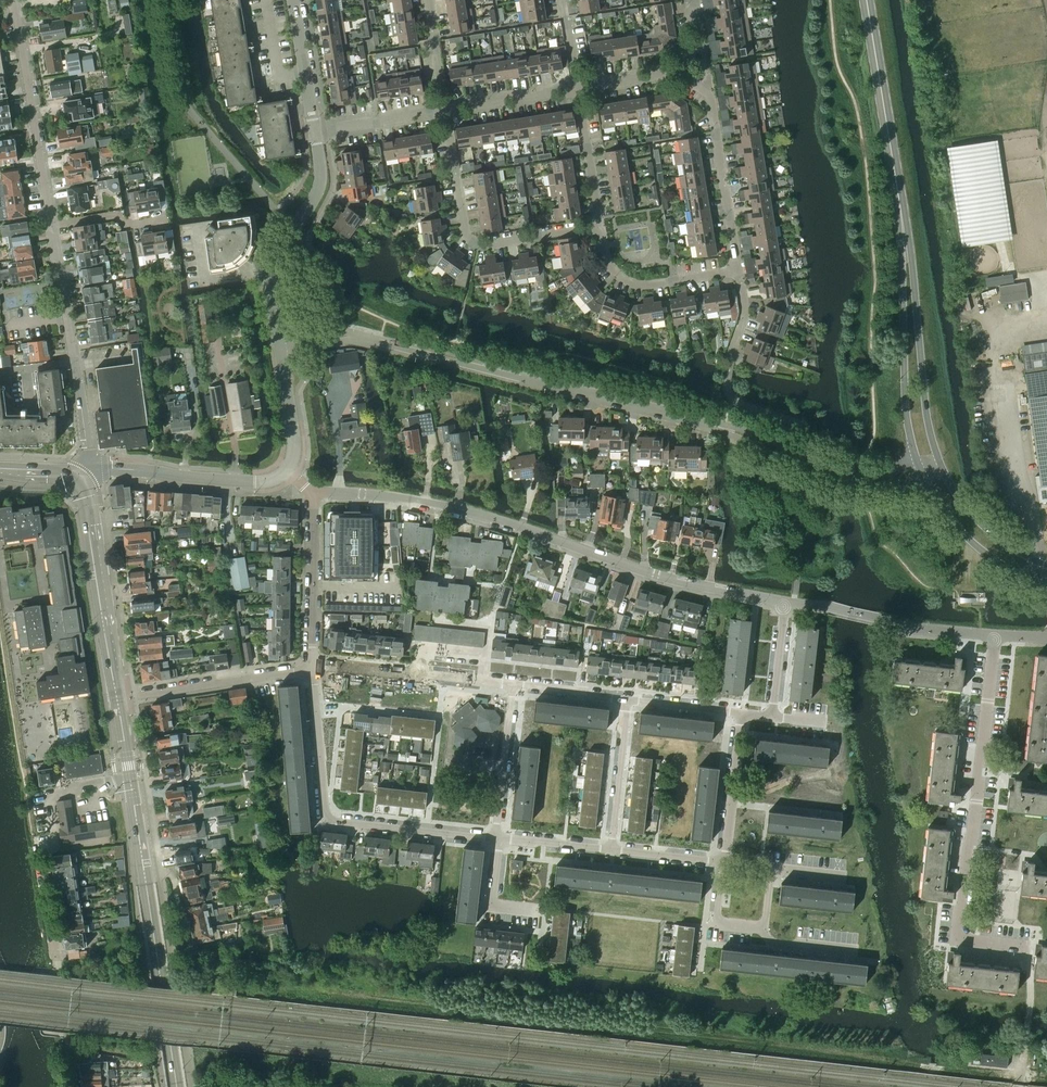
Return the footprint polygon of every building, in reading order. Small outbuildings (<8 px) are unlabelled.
[(72,12),(87,9),(86,0),(77,0),(71,1),(72,12)] [(228,107),(257,102),(240,0),(211,0),(228,107)] [(316,3),(318,14),(336,11),(334,0),(316,3)] [(394,13),(412,10),(411,0),(402,0),(393,2),(394,13)] [(448,12),(466,9),(464,0),(453,0),(446,1),(448,12)] [(521,11),(544,7),(543,0),(521,0),(519,0),(521,11)] [(578,1),(580,13),(600,10),(598,0),(586,0),(578,1)] [(713,1),(714,6),(719,5),(720,12),(739,8),(745,7),(744,0),(718,0),(713,1)] [(654,25),(651,30),(671,44),(675,37),(671,10),(672,10),(673,10),(671,2),(656,5),(659,24),(654,25)] [(544,7),(521,11),(523,23),(546,19),(544,7)] [(716,19),(717,24),(747,19),(745,7),(739,8),(720,12),(721,18),(716,19)] [(448,12),(450,23),(473,19),(471,8),(466,9),(448,12)] [(341,10),(336,11),(318,14),(320,25),(338,22),(343,21),(341,10)] [(392,24),(396,23),(414,21),(412,10),(394,13),(390,13),(392,24)] [(40,24),(43,40),(66,36),(63,22),(85,19),(84,12),(60,16),(61,21),(40,24)] [(134,33),(131,14),(119,16),(122,35),(134,33)] [(583,20),(582,17),(575,18),(576,25),(581,25),(581,20),(583,20)] [(473,19),(450,23),(452,34),(475,31),(473,19)] [(723,28),(724,35),(749,31),(747,19),(717,24),(718,29),(723,28)] [(320,25),(322,36),(345,32),(343,21),(338,22),(320,25)] [(393,35),(398,34),(416,32),(414,21),(396,23),(392,24),(393,35)] [(666,50),(671,44),(651,30),(648,33),(636,36),(639,55),(666,50)] [(720,42),(720,47),(751,42),(749,31),(724,35),(725,41),(720,42)] [(322,36),(323,47),(341,44),(346,43),(345,32),(322,36)] [(416,32),(398,34),(400,46),(418,43),(416,32)] [(601,41),(600,36),(600,34),(588,36),(592,62),(604,61),(601,41)] [(600,36),(601,41),(604,61),(615,59),(612,39),(612,34),(600,36)] [(455,37),(456,42),(457,49),(464,48),(462,36),(455,37)] [(636,36),(624,37),(627,57),(639,55),(636,36)] [(624,37),(612,39),(615,59),(627,57),(624,37)] [(751,42),(720,47),(721,52),(726,51),(728,58),(753,54),(751,42)] [(323,47),(325,58),(343,55),(341,44),(323,47)] [(565,46),(547,49),(551,71),(562,69),(562,65),(568,64),(565,46)] [(536,50),(537,55),(540,73),(551,71),(547,49),(547,48),(536,50)] [(59,49),(45,51),(48,72),(62,70),(62,69),(67,68),(68,74),(78,73),(82,72),(80,59),(79,53),(65,55),(66,60),(61,60),(59,49)] [(514,54),(515,59),(518,76),(529,75),(526,57),(525,52),(514,54)] [(325,58),(327,69),(345,66),(350,65),(348,54),(343,55),(325,58)] [(492,57),(493,62),(496,80),(507,78),(504,61),(504,55),(492,57)] [(537,55),(526,57),(529,75),(540,73),(537,55)] [(481,59),(482,64),(485,82),(496,80),(493,62),(492,57),(481,59)] [(515,59),(504,61),(507,78),(518,76),(515,59)] [(470,61),(460,62),(463,85),(474,84),(471,66),(470,61)] [(463,85),(460,62),(448,64),(452,87),(463,85)] [(726,79),(756,74),(754,62),(729,66),(730,73),(725,74),(726,79)] [(482,64),(471,66),(474,84),(485,82),(482,64)] [(327,69),(329,80),(347,77),(345,66),(327,69)] [(419,70),(408,72),(412,94),(423,92),(419,70)] [(408,72),(397,73),(401,96),(412,94),(408,72)] [(386,75),(387,80),(390,97),(401,96),(397,73),(386,75)] [(733,90),(758,86),(756,74),(726,79),(726,84),(732,83),(733,90)] [(329,80),(331,91),(354,87),(352,76),(347,77),(329,80)] [(81,79),(70,81),(70,80),(51,83),(53,97),(72,94),(72,93),(83,91),(81,79)] [(390,97),(387,80),(375,82),(378,99),(390,97)] [(729,102),(760,97),(758,86),(733,90),(734,96),(729,97),(729,102)] [(354,87),(331,91),(332,102),(335,102),(336,105),(356,102),(354,87)] [(64,102),(66,112),(73,111),(74,119),(94,116),(93,113),(99,112),(97,102),(103,101),(102,92),(103,92),(103,91),(71,97),(71,101),(64,102)] [(661,114),(665,117),(679,98),(673,93),(646,97),(648,112),(660,110),(661,114)] [(650,122),(648,112),(646,97),(634,99),(637,119),(638,124),(650,122)] [(736,113),(762,109),(760,97),(729,102),(730,107),(735,106),(736,113)] [(679,98),(665,117),(670,121),(674,120),(677,133),(691,130),(686,103),(679,98)] [(10,116),(8,99),(0,100),(0,117),(10,116)] [(287,99),(286,99),(258,104),(267,159),(296,155),(287,99)] [(626,121),(637,119),(634,99),(622,101),(626,121)] [(614,122),(626,121),(622,101),(611,103),(614,122)] [(602,124),(614,122),(611,103),(599,105),(602,124)] [(573,109),(561,111),(564,131),(564,134),(579,132),(575,112),(573,113),(573,109)] [(733,125),(757,121),(764,120),(762,109),(736,113),(737,119),(732,120),(733,125)] [(561,111),(549,113),(552,133),(564,131),(561,111)] [(549,113),(538,115),(541,134),(552,133),(549,113)] [(538,115),(526,117),(529,136),(530,141),(541,139),(541,134),(538,115)] [(0,117),(0,129),(12,127),(10,116),(0,117)] [(526,117),(514,119),(518,138),(529,136),(526,117)] [(514,119),(503,121),(506,140),(518,138),(514,119)] [(740,136),(759,133),(766,132),(764,120),(757,121),(733,125),(734,130),(739,130),(740,136)] [(503,121),(491,123),(494,142),(506,140),(503,121)] [(491,123),(479,125),(483,144),(494,142),(491,123)] [(75,145),(76,151),(97,148),(95,137),(90,137),(88,125),(80,126),(58,130),(61,147),(75,145)] [(479,125),(468,127),(471,146),(483,144),(479,125)] [(471,146),(468,127),(456,129),(459,148),(471,146)] [(430,133),(418,135),(421,154),(433,152),(430,133)] [(731,150),(761,145),(759,133),(740,136),(741,143),(730,145),(731,150)] [(418,135),(406,137),(409,156),(421,154),(418,135)] [(406,137),(395,139),(398,158),(409,156),(406,137)] [(678,140),(680,152),(699,149),(697,137),(678,140)] [(16,150),(14,138),(0,141),(0,152),(16,150)] [(398,158),(395,139),(382,141),(386,160),(398,158)] [(605,141),(606,148),(618,146),(617,139),(605,141)] [(949,148),(964,246),(1010,239),(995,141),(949,148)] [(566,147),(567,150),(568,155),(580,153),(579,145),(566,147)] [(744,159),(763,156),(761,145),(731,150),(732,155),(743,153),(744,159)] [(605,152),(607,164),(627,161),(625,149),(605,152)] [(676,165),(682,164),(701,161),(699,149),(680,152),(674,153),(676,165)] [(0,152),(0,166),(1,166),(1,164),(17,161),(16,150),(0,152)] [(337,161),(338,166),(362,162),(360,150),(341,153),(343,160),(337,161)] [(64,165),(65,174),(93,170),(91,160),(88,160),(86,152),(68,155),(70,164),(64,165)] [(735,173),(765,168),(763,156),(744,159),(745,166),(734,168),(735,173)] [(552,161),(554,173),(573,170),(571,158),(552,161)] [(607,164),(609,176),(628,173),(627,161),(607,164)] [(682,164),(684,175),(703,172),(701,161),(682,164)] [(344,170),(345,176),(364,173),(362,162),(338,166),(339,171),(344,170)] [(461,164),(463,172),(475,170),(474,165),(474,162),(461,164)] [(748,183),(773,178),(771,167),(765,168),(735,173),(736,178),(747,176),(748,183)] [(21,181),(19,169),(1,173),(2,179),(0,179),(0,185),(21,181)] [(93,170),(65,174),(67,184),(94,180),(93,170)] [(473,174),(475,186),(494,183),(499,182),(497,170),(473,174)] [(550,185),(555,184),(575,181),(573,170),(554,173),(548,174),(550,185)] [(679,176),(681,188),(705,184),(703,172),(684,175),(679,176)] [(341,184),(342,189),(366,185),(364,173),(345,176),(346,183),(341,184)] [(609,176),(611,187),(630,184),(628,173),(609,176)] [(739,196),(769,191),(775,190),(773,178),(748,183),(749,189),(738,191),(739,196)] [(415,188),(417,200),(441,196),(440,191),(435,192),(433,180),(426,181),(427,186),(415,188)] [(22,192),(22,189),(23,189),(22,182),(21,182),(21,181),(0,185),(0,196),(22,192)] [(552,197),(557,196),(577,193),(575,181),(555,184),(550,185),(552,197)] [(475,186),(477,197),(496,194),(494,183),(475,186)] [(348,193),(349,200),(348,203),(358,206),(360,198),(373,196),(371,184),(366,185),(342,189),(343,194),(348,193)] [(611,187),(613,199),(632,196),(630,184),(611,187)] [(683,200),(688,199),(707,196),(705,184),(681,188),(683,200)] [(71,211),(74,211),(77,213),(86,211),(88,208),(91,208),(87,186),(68,189),(71,211)] [(164,186),(146,190),(149,210),(161,208),(160,201),(167,200),(164,186)] [(149,210),(146,190),(127,193),(129,207),(136,205),(137,212),(149,210)] [(752,206),(771,203),(769,191),(739,196),(739,201),(751,199),(752,206)] [(4,207),(24,204),(24,203),(25,202),(24,195),(23,196),(22,192),(0,196),(0,202),(3,201),(5,201),(6,206),(0,207),(0,208),(4,207)] [(477,197),(479,209),(498,206),(503,205),(501,193),(496,194),(477,197)] [(557,196),(559,208),(579,205),(577,193),(557,196)] [(439,214),(438,209),(437,202),(442,201),(441,196),(417,200),(412,201),(414,213),(425,211),(425,216),(439,214)] [(632,196),(613,199),(615,211),(634,208),(632,196)] [(688,199),(690,210),(709,207),(707,196),(688,199)] [(339,210),(336,214),(356,228),(363,218),(366,218),(370,211),(357,208),(358,206),(348,203),(347,207),(343,212),(339,210)] [(742,219),(748,218),(772,215),(771,203),(752,206),(753,212),(742,214),(742,219)] [(26,215),(24,204),(4,207),(0,208),(0,213),(5,213),(7,212),(8,218),(26,215)] [(579,205),(559,208),(553,209),(555,221),(581,217),(579,205)] [(479,209),(481,220),(500,217),(498,206),(479,209)] [(690,210),(691,222),(711,219),(709,207),(690,210)] [(336,235),(339,231),(349,238),(356,228),(336,214),(333,218),(337,221),(330,230),(336,235)] [(421,221),(423,233),(446,229),(446,224),(440,225),(439,214),(425,216),(424,216),(425,220),(421,221)] [(210,223),(207,228),(212,232),(210,234),(211,236),(205,237),(210,269),(224,267),(225,271),(240,265),(237,262),(246,254),(251,243),(255,245),(256,229),(252,229),(250,215),(218,220),(219,228),(217,229),(210,223)] [(754,223),(755,229),(774,226),(772,215),(748,218),(742,219),(743,225),(754,223)] [(500,217),(481,220),(482,233),(502,230),(500,217)] [(691,222),(693,234),(713,231),(711,219),(691,222)] [(4,237),(6,237),(29,233),(27,221),(2,226),(4,237)] [(73,230),(74,239),(105,234),(105,230),(102,231),(100,223),(73,227),(74,230),(73,230)] [(666,226),(667,233),(672,232),(675,232),(673,225),(671,225),(666,226)] [(751,237),(752,242),(776,238),(774,226),(755,229),(757,236),(751,237)] [(425,245),(436,243),(440,249),(445,245),(443,242),(442,235),(447,234),(446,229),(423,233),(425,245)] [(165,231),(153,233),(156,253),(175,250),(173,236),(166,237),(165,231)] [(689,246),(695,245),(714,242),(713,231),(693,234),(688,235),(689,246)] [(8,248),(14,247),(31,244),(29,233),(6,237),(8,248)] [(156,253),(153,233),(141,235),(142,241),(136,243),(138,256),(156,253)] [(105,234),(74,239),(76,248),(77,248),(77,251),(98,248),(97,240),(106,239),(105,234)] [(558,239),(561,256),(585,252),(584,247),(579,248),(577,236),(558,239)] [(758,246),(759,252),(778,249),(776,238),(752,242),(753,247),(758,246)] [(714,242),(695,245),(697,257),(716,254),(714,242)] [(31,244),(14,247),(15,249),(13,250),(14,260),(33,257),(31,244)] [(437,265),(446,271),(460,252),(456,249),(453,253),(447,249),(445,245),(440,249),(431,255),(425,258),(426,259),(428,259),(428,260),(428,263),(431,265),(434,266),(437,265)] [(527,277),(535,276),(536,278),(536,280),(538,281),(540,281),(543,281),(544,279),(544,277),(542,263),(541,256),(539,245),(532,246),(534,257),(529,257),(528,252),(523,253),(527,277)] [(755,260),(756,265),(785,260),(783,248),(778,249),(759,252),(760,259),(755,260)] [(76,253),(78,260),(105,256),(104,249),(76,253)] [(460,252),(446,271),(456,278),(454,285),(465,287),(471,264),(467,263),(461,259),(464,255),(460,252)] [(585,252),(561,256),(563,268),(561,270),(560,272),(560,274),(562,276),(564,277),(566,276),(572,274),(583,269),(581,265),(580,258),(585,257),(585,252)] [(519,259),(512,260),(507,261),(510,279),(510,280),(527,277),(523,253),(518,254),(519,259)] [(495,254),(489,255),(494,283),(506,281),(506,280),(510,279),(507,261),(496,263),(495,254)] [(474,271),(480,273),(482,284),(494,283),(489,255),(484,256),(486,265),(479,266),(475,265),(474,271)] [(105,256),(78,260),(79,268),(109,263),(108,256),(105,256)] [(1,275),(35,269),(33,259),(9,264),(9,268),(0,270),(1,275)] [(762,269),(763,276),(782,272),(787,272),(785,260),(756,265),(757,270),(762,269)] [(79,269),(81,277),(111,272),(110,268),(106,269),(105,265),(79,269)] [(37,279),(35,269),(1,275),(1,279),(11,278),(12,284),(20,283),(20,282),(37,279)] [(573,297),(578,294),(596,278),(593,274),(589,277),(585,272),(583,269),(572,274),(575,280),(566,288),(573,297)] [(111,272),(81,277),(82,284),(108,280),(107,276),(111,275),(111,272)] [(759,283),(760,288),(784,284),(782,272),(763,276),(764,282),(759,283)] [(985,288),(1015,284),(1013,273),(984,278),(985,288)] [(578,294),(585,303),(591,310),(603,293),(600,291),(596,286),(600,282),(596,278),(578,294)] [(1002,304),(1028,300),(1025,282),(999,286),(1002,304)] [(82,288),(84,295),(113,290),(112,283),(82,288)] [(784,284),(760,288),(761,293),(766,292),(767,299),(774,298),(774,303),(787,305),(786,296),(791,295),(789,283),(784,284)] [(719,286),(714,287),(718,311),(719,318),(731,316),(730,309),(728,297),(733,296),(731,289),(720,291),(719,286)] [(710,293),(703,294),(698,295),(699,302),(704,301),(706,313),(718,311),(714,287),(709,288),(710,293)] [(113,290),(84,295),(85,302),(107,299),(114,298),(113,290)] [(686,291),(681,292),(685,316),(697,314),(695,302),(699,302),(698,295),(687,297),(686,291)] [(666,307),(671,306),(674,325),(686,323),(685,316),(681,292),(676,293),(676,298),(665,300),(666,307)] [(609,323),(611,318),(619,295),(614,293),(613,298),(606,295),(603,293),(591,310),(599,313),(598,318),(609,323)] [(622,322),(626,311),(632,311),(633,304),(629,304),(622,302),(624,297),(619,295),(611,318),(622,322)] [(664,320),(668,319),(666,307),(665,300),(654,302),(653,297),(648,298),(652,322),(653,328),(665,326),(664,320)] [(640,324),(652,322),(648,298),(642,299),(643,304),(636,305),(633,304),(632,311),(638,312),(640,324)] [(85,305),(86,312),(114,307),(117,307),(116,302),(110,303),(110,304),(108,304),(107,301),(85,305)] [(199,304),(203,343),(214,341),(210,305),(205,303),(199,304)] [(766,306),(764,313),(759,311),(757,316),(786,327),(790,315),(784,313),(787,305),(774,303),(773,309),(766,306)] [(114,307),(86,312),(88,319),(109,316),(116,315),(115,311),(114,307)] [(760,323),(758,329),(756,334),(763,336),(764,332),(782,338),(786,327),(757,316),(755,321),(760,323)] [(88,321),(89,329),(111,325),(111,321),(115,321),(115,318),(113,317),(88,321)] [(89,329),(90,336),(112,332),(112,328),(117,328),(116,324),(111,325),(89,329)] [(112,332),(90,336),(91,343),(118,339),(117,337),(122,336),(121,330),(112,332)] [(747,343),(745,347),(768,356),(772,344),(761,340),(763,336),(756,334),(755,338),(752,344),(747,343)] [(23,348),(23,352),(48,349),(47,340),(21,343),(22,348),(23,348)] [(126,448),(148,445),(146,428),(153,427),(142,342),(131,344),(134,363),(96,368),(102,411),(95,412),(100,448),(126,444),(126,448)] [(1022,348),(1023,355),(1022,355),(1039,475),(1035,476),(1039,502),(1040,502),(1039,500),(1046,499),(1046,345),(1022,348)] [(152,350),(154,364),(155,363),(155,368),(163,367),(163,363),(172,361),(170,347),(152,350)] [(748,354),(746,361),(743,367),(757,372),(759,366),(769,369),(773,358),(768,356),(745,347),(743,352),(748,354)] [(48,349),(23,352),(24,353),(24,357),(24,361),(50,359),(48,349)] [(357,351),(329,356),(332,371),(349,368),(348,361),(358,359),(357,351)] [(38,372),(44,417),(48,416),(56,415),(65,414),(59,369),(38,372)] [(227,384),(234,429),(254,426),(251,409),(260,408),(259,399),(254,400),(253,395),(249,396),(247,381),(227,384)] [(52,441),(55,441),(56,441),(56,432),(56,420),(56,415),(48,416),(48,421),(38,421),(38,418),(5,417),(0,382),(0,441),(3,441),(3,443),(38,443),(38,441),(52,441)] [(205,396),(208,417),(225,414),(220,385),(209,387),(210,395),(205,396)] [(167,413),(168,417),(190,414),(190,410),(189,410),(186,393),(175,394),(167,395),(169,412),(167,413)] [(356,434),(356,436),(364,434),(367,434),(364,416),(363,416),(362,412),(365,411),(364,403),(351,405),(353,417),(339,420),(342,438),(351,436),(351,435),(354,434),(356,434)] [(430,413),(415,416),(409,417),(410,430),(401,431),(402,440),(406,439),(408,452),(409,451),(411,453),(414,453),(415,450),(421,449),(418,435),(433,433),(430,413)] [(190,414),(168,417),(168,422),(171,422),(172,433),(191,430),(190,419),(191,419),(190,414)] [(559,439),(571,439),(571,416),(566,416),(565,418),(559,417),(558,426),(550,426),(550,433),(550,442),(559,442),(559,439)] [(583,443),(590,443),(590,436),(590,431),(590,428),(584,428),(584,418),(578,418),(577,417),(571,416),(571,439),(583,440),(583,443)] [(450,440),(453,459),(472,456),(471,449),(479,447),(477,435),(469,436),(468,431),(455,433),(454,424),(441,426),(444,441),(450,440)] [(609,426),(604,426),(603,427),(596,427),(596,431),(590,431),(590,436),(590,443),(590,452),(609,452),(609,426)] [(628,428),(622,427),(616,427),(614,426),(609,426),(609,452),(628,453),(628,437),(628,428)] [(649,464),(649,459),(650,436),(644,436),(643,437),(637,437),(637,447),(630,446),(630,462),(637,462),(637,464),(649,464)] [(661,462),(668,462),(668,456),(668,450),(669,441),(662,441),(662,437),(656,437),(655,436),(650,436),(649,459),(661,459),(661,462)] [(668,471),(687,471),(687,445),(682,445),(681,446),(675,446),(674,450),(668,450),(668,456),(668,462),(668,471)] [(706,472),(706,453),(706,451),(700,451),(700,447),(694,447),(693,445),(687,445),(687,471),(706,472)] [(509,460),(512,478),(523,476),(524,478),(538,476),(535,454),(516,457),(516,459),(509,460)] [(597,474),(597,487),(605,487),(605,474),(597,474)] [(131,490),(130,486),(124,487),(123,484),(109,485),(112,509),(132,507),(133,521),(144,520),(144,491),(131,490)] [(615,497),(611,521),(613,522),(612,525),(620,527),(623,509),(625,509),(627,500),(639,502),(639,490),(639,488),(629,487),(628,492),(623,492),(622,498),(615,497)] [(565,516),(578,516),(577,488),(572,488),(572,497),(558,497),(558,516),(565,516)] [(584,488),(577,488),(578,516),(590,516),(590,497),(584,497),(584,488)] [(656,491),(639,490),(639,502),(639,503),(653,506),(656,491)] [(159,513),(159,510),(160,492),(148,491),(147,509),(154,510),(154,515),(159,516),(159,513)] [(160,492),(159,510),(171,511),(172,493),(160,492)] [(181,518),(182,516),(183,493),(174,493),(173,509),(177,509),(177,518),(181,518)] [(192,494),(183,493),(182,516),(186,516),(187,510),(191,510),(192,494)] [(202,495),(192,494),(191,510),(191,511),(201,512),(202,495)] [(213,495),(202,495),(201,512),(211,512),(213,497),(213,495)] [(601,520),(611,521),(615,497),(603,495),(601,504),(603,504),(601,520)] [(221,497),(213,497),(211,512),(211,519),(220,520),(221,497)] [(0,507),(0,525),(2,524),(5,541),(37,536),(37,540),(44,539),(45,548),(46,548),(47,555),(47,556),(55,606),(41,608),(41,604),(23,607),(24,609),(15,611),(20,647),(30,646),(30,648),(47,645),(47,642),(59,640),(62,656),(57,657),(59,674),(54,674),(46,676),(47,680),(37,681),(39,699),(40,699),(89,692),(90,691),(84,655),(85,655),(84,650),(82,639),(82,633),(81,633),(81,631),(84,631),(80,607),(77,607),(77,605),(76,600),(74,588),(75,588),(74,583),(73,583),(72,572),(71,566),(69,555),(69,550),(68,546),(67,544),(71,544),(68,526),(65,527),(63,514),(55,515),(54,511),(40,514),(39,505),(19,508),(20,511),(15,511),(13,512),(12,502),(9,503),(9,506),(0,507)] [(240,522),(253,523),(253,507),(241,506),(240,522)] [(264,530),(265,527),(266,507),(253,507),(253,523),(252,529),(264,530)] [(269,529),(277,530),(278,508),(266,507),(265,527),(269,528),(269,529)] [(277,524),(277,530),(289,531),(289,525),(298,526),(299,510),(290,510),(290,509),(278,508),(277,524)] [(374,526),(375,515),(373,513),(360,513),(359,511),(345,511),(344,512),(344,513),(331,513),(330,515),(330,526),(330,527),(330,528),(330,529),(330,542),(329,542),(329,544),(330,545),(330,557),(329,558),(329,560),(330,560),(330,576),(331,577),(343,577),(343,578),(345,578),(346,577),(358,577),(358,579),(359,580),(363,580),(363,577),(373,577),(374,576),(374,561),(375,560),(375,558),(374,558),(374,545),(375,544),(375,543),(374,542),(374,529),(375,529),(375,527),(374,526)] [(652,536),(663,538),(666,520),(659,519),(661,513),(651,511),(648,527),(654,528),(652,536)] [(689,527),(683,526),(680,541),(691,543),(696,518),(691,517),(689,527)] [(691,543),(702,545),(704,529),(705,524),(699,523),(700,518),(696,518),(691,543)] [(704,529),(702,545),(712,547),(713,542),(720,543),(724,523),(706,519),(705,524),(704,529)] [(666,520),(663,538),(673,540),(675,532),(677,532),(679,521),(673,520),(673,521),(666,520)] [(415,544),(416,544),(418,523),(404,522),(402,542),(403,542),(403,541),(415,542),(415,544)] [(418,523),(416,544),(416,547),(418,547),(418,545),(430,547),(430,548),(431,549),(433,528),(419,527),(419,523),(418,523)] [(178,538),(192,536),(191,526),(177,528),(178,538)] [(390,528),(390,545),(399,545),(398,528),(397,528),(390,528)] [(153,531),(145,532),(124,534),(125,545),(151,542),(153,542),(153,537),(153,531)] [(448,548),(448,550),(452,550),(451,552),(453,552),(452,564),(450,564),(450,565),(449,573),(449,574),(456,575),(463,576),(464,567),(470,567),(471,564),(475,565),(474,568),(495,570),(495,569),(493,569),(495,557),(497,557),(497,556),(500,556),(500,554),(498,554),(500,542),(502,542),(502,541),(481,538),(480,543),(470,542),(470,537),(450,535),(450,536),(451,536),(450,548),(448,548)] [(136,554),(136,555),(152,554),(151,542),(125,545),(126,555),(136,554)] [(290,544),(276,544),(276,551),(290,552),(290,544)] [(398,546),(391,547),(392,564),(399,563),(398,546)] [(222,559),(220,547),(210,548),(212,560),(222,559)] [(152,554),(136,555),(126,556),(127,567),(142,565),(142,568),(152,566),(151,559),(153,559),(152,554)] [(537,580),(538,576),(544,558),(541,557),(540,555),(537,554),(536,555),(533,554),(531,561),(528,561),(525,572),(523,576),(537,580)] [(290,569),(290,556),(273,556),(273,561),(276,561),(276,569),(290,569)] [(248,582),(248,577),(245,557),(229,559),(234,589),(249,587),(248,582)] [(544,558),(538,576),(537,580),(554,586),(557,576),(553,574),(554,569),(552,569),(555,561),(552,560),(551,559),(548,558),(546,559),(544,558)] [(128,571),(130,583),(150,580),(149,572),(151,572),(151,567),(144,568),(144,570),(128,571)] [(570,585),(583,589),(588,572),(575,568),(570,585)] [(273,569),(273,581),(290,581),(290,569),(276,569),(273,569)] [(590,599),(593,600),(601,576),(588,572),(583,589),(580,598),(589,601),(590,599)] [(416,592),(416,594),(419,594),(419,596),(420,596),(419,608),(417,608),(417,609),(438,611),(438,608),(442,609),(442,612),(462,614),(462,613),(461,613),(462,601),(463,601),(464,599),(467,600),(467,598),(465,598),(466,585),(469,586),(469,585),(462,584),(455,583),(448,583),(448,587),(437,586),(438,581),(427,580),(417,579),(417,580),(419,580),(417,592),(416,592)] [(150,580),(130,583),(131,593),(147,592),(147,594),(154,593),(154,588),(151,589),(150,580)] [(613,605),(619,607),(621,601),(627,585),(614,580),(608,596),(616,599),(613,605)] [(273,581),(273,593),(276,593),(290,593),(290,581),(273,581)] [(499,606),(507,608),(513,587),(505,585),(499,606)] [(634,605),(632,611),(645,614),(647,609),(652,592),(638,588),(634,605)] [(652,592),(647,609),(660,613),(664,595),(652,592)] [(273,600),(273,605),(290,605),(290,593),(276,593),(276,600),(273,600)] [(162,597),(132,601),(133,613),(155,611),(154,604),(163,602),(162,597)] [(540,614),(553,617),(558,602),(545,598),(540,614)] [(670,622),(683,625),(689,602),(676,598),(670,622)] [(558,602),(553,617),(562,618),(567,605),(558,602)] [(689,602),(683,625),(696,629),(697,622),(702,605),(689,602)] [(273,605),(273,617),(289,618),(290,605),(273,605)] [(590,608),(584,623),(592,624),(597,610),(590,608)] [(135,623),(136,634),(161,631),(161,626),(158,627),(157,621),(162,620),(169,616),(169,612),(151,613),(152,621),(135,623)] [(404,623),(403,631),(410,632),(412,617),(411,617),(412,613),(405,612),(405,617),(400,616),(400,623),(404,623)] [(611,628),(618,629),(623,616),(616,613),(611,628)] [(623,615),(623,616),(618,629),(625,631),(630,617),(623,615)] [(273,617),(273,630),(289,630),(289,618),(273,617)] [(750,621),(730,619),(722,691),(742,693),(750,621)] [(653,635),(660,636),(663,622),(657,621),(653,635)] [(660,636),(666,638),(670,624),(663,622),(660,636)] [(413,640),(420,640),(422,625),(415,625),(413,640)] [(342,648),(354,650),(356,633),(356,629),(356,628),(350,627),(350,632),(344,632),(342,648)] [(789,699),(809,701),(817,629),(797,627),(789,699)] [(329,647),(342,648),(344,632),(344,630),(329,628),(328,637),(330,637),(329,647)] [(445,643),(451,644),(453,629),(447,628),(445,643)] [(585,641),(592,642),(594,640),(601,641),(601,637),(602,631),(586,628),(585,641)] [(354,650),(366,651),(368,635),(361,634),(362,630),(356,629),(356,633),(354,650)] [(696,644),(703,645),(705,630),(698,629),(696,644)] [(236,638),(235,630),(224,632),(225,639),(236,638)] [(273,630),(273,642),(289,642),(289,630),(273,630)] [(366,651),(378,652),(380,636),(381,632),(376,632),(375,636),(368,635),(366,651)] [(478,632),(476,647),(483,647),(485,632),(478,632)] [(173,635),(137,638),(138,649),(161,647),(175,645),(173,635)] [(378,652),(391,654),(392,637),(380,636),(378,652)] [(392,637),(391,654),(403,655),(405,639),(392,637)] [(505,642),(503,658),(516,659),(518,644),(518,638),(506,637),(506,640),(505,642)] [(492,648),(491,656),(503,658),(505,642),(500,642),(501,640),(493,639),(492,648)] [(243,643),(246,661),(252,660),(249,642),(243,643)] [(289,642),(273,642),(273,654),(282,655),(286,655),(289,655),(289,642)] [(538,646),(530,645),(528,660),(540,662),(542,647),(543,643),(538,643),(538,646)] [(516,659),(528,660),(530,645),(518,644),(516,659)] [(161,647),(138,649),(140,660),(163,658),(161,647)] [(540,662),(553,663),(555,648),(542,647),(540,662)] [(553,663),(565,665),(567,650),(555,648),(553,663)] [(192,649),(175,651),(176,658),(192,656),(192,649)] [(567,650),(565,665),(578,666),(579,651),(567,650)] [(588,656),(586,671),(597,673),(599,657),(599,653),(595,653),(595,651),(588,651),(588,656)] [(227,653),(216,654),(209,655),(211,663),(215,662),(215,669),(216,670),(218,670),(229,668),(229,666),(227,655),(227,653)] [(599,657),(597,673),(609,674),(611,658),(604,658),(604,654),(599,653),(599,657)] [(611,658),(609,674),(621,675),(623,660),(624,655),(611,653),(611,658)] [(623,660),(621,675),(633,677),(635,661),(636,656),(624,654),(624,655),(623,660)] [(1046,764),(1046,656),(1037,655),(1025,760),(1037,761),(1039,764),(1042,762),(1046,762),(1046,764)] [(647,663),(645,678),(657,679),(660,659),(661,658),(648,656),(647,663)] [(961,658),(955,657),(953,668),(894,660),(891,682),(961,690),(964,669),(960,668),(961,658)] [(660,659),(657,679),(670,681),(671,665),(665,665),(665,660),(660,659)] [(671,665),(670,681),(682,682),(684,667),(677,666),(677,661),(672,660),(672,665),(671,665)] [(140,665),(142,673),(169,669),(168,661),(140,665)] [(635,661),(633,677),(645,678),(647,663),(635,661)] [(684,667),(682,682),(694,684),(696,668),(688,667),(688,664),(684,664),(684,667)] [(169,669),(142,673),(143,682),(178,676),(176,668),(169,669)] [(298,685),(278,687),(291,832),(311,831),(298,689),(298,685)] [(245,688),(239,689),(241,703),(248,702),(245,688)] [(241,703),(239,689),(229,690),(231,704),(241,703)] [(150,709),(152,718),(170,715),(169,707),(182,704),(181,697),(168,700),(168,702),(152,705),(152,709),(150,709)] [(533,720),(533,721),(606,729),(608,716),(609,709),(536,700),(533,720)] [(459,749),(468,750),(475,745),(476,736),(470,729),(477,724),(483,731),(492,731),(499,726),(499,717),(494,710),(485,709),(484,710),(480,704),(475,708),(474,707),(473,708),(470,704),(464,709),(462,707),(458,710),(459,712),(453,717),(457,722),(451,727),(456,733),(455,734),(454,742),(459,749)] [(640,720),(638,733),(712,741),(712,736),(714,721),(714,720),(641,712),(640,720)] [(353,728),(363,730),(363,735),(363,736),(371,736),(373,718),(368,717),(368,715),(355,713),(353,728)] [(189,717),(191,727),(209,723),(208,714),(189,717)] [(170,715),(152,718),(153,726),(155,726),(156,730),(172,727),(170,715)] [(392,717),(390,733),(401,734),(403,716),(392,715),(391,717),(392,717)] [(373,718),(371,736),(383,738),(389,738),(390,733),(392,717),(391,717),(379,716),(379,718),(373,718)] [(403,716),(401,734),(411,736),(413,718),(403,716)] [(413,718),(411,736),(422,737),(424,719),(413,718)] [(424,719),(422,737),(433,738),(435,720),(424,719)] [(348,728),(346,740),(362,742),(363,736),(363,735),(363,730),(353,728),(348,728)] [(948,805),(953,806),(954,800),(959,801),(960,794),(949,793),(956,733),(935,731),(927,801),(948,804),(948,805)] [(177,732),(164,734),(165,737),(157,738),(158,748),(202,741),(201,734),(186,736),(185,732),(177,733),(177,732)] [(756,739),(753,759),(827,767),(829,747),(756,738),(756,739)] [(346,740),(345,753),(361,754),(362,742),(346,740)] [(249,744),(244,745),(245,752),(256,751),(255,742),(249,743),(249,744)] [(159,752),(161,766),(185,762),(182,746),(171,748),(171,750),(159,752)] [(512,818),(531,821),(539,748),(520,746),(512,818)] [(403,753),(402,761),(409,761),(410,750),(406,750),(406,753),(403,753)] [(256,751),(245,752),(246,760),(251,759),(252,760),(257,759),(256,751)] [(603,753),(587,751),(586,764),(602,766),(603,753)] [(100,753),(72,757),(75,777),(103,773),(100,753)] [(345,753),(343,765),(359,767),(361,754),(345,753)] [(72,757),(64,759),(67,779),(75,777),(72,757)] [(652,758),(636,757),(634,769),(650,771),(652,758)] [(379,771),(389,772),(390,762),(380,761),(379,771)] [(185,762),(161,766),(162,767),(160,769),(161,772),(162,773),(163,779),(175,777),(176,780),(185,778),(187,776),(185,762)] [(252,765),(247,766),(248,771),(259,769),(258,762),(252,764),(252,765)] [(602,766),(586,764),(585,776),(601,778),(602,766)] [(343,765),(342,777),(358,779),(359,767),(343,765)] [(690,839),(710,841),(719,768),(699,766),(690,839)] [(37,770),(40,786),(56,783),(53,767),(37,770)] [(650,771),(634,769),(633,782),(649,783),(650,771)] [(259,770),(245,772),(246,779),(260,776),(259,770)] [(601,778),(585,776),(583,789),(599,790),(601,778)] [(342,777),(341,790),(356,792),(358,779),(342,777)] [(1009,789),(1006,810),(1046,815),(1046,793),(1019,790),(1020,779),(1014,779),(1013,789),(1009,789)] [(649,783),(633,782),(631,794),(647,796),(649,783)] [(167,802),(167,804),(191,801),(189,785),(177,786),(177,788),(165,790),(166,797),(165,799),(166,802),(167,802)] [(390,788),(377,787),(375,803),(388,804),(390,788)] [(402,789),(390,788),(388,804),(400,805),(402,789)] [(414,791),(402,789),(400,805),(413,807),(414,791)] [(599,790),(583,789),(582,801),(598,803),(599,790)] [(427,792),(414,791),(413,807),(425,808),(427,792)] [(647,796),(631,794),(630,806),(646,808),(647,796)] [(57,801),(58,808),(72,806),(70,799),(57,801)] [(169,811),(170,818),(182,816),(182,818),(188,817),(191,817),(194,814),(193,811),(191,801),(167,804),(168,806),(167,808),(167,810),(169,811)] [(598,803),(582,801),(581,813),(597,815),(598,803)] [(58,808),(59,815),(73,813),(72,806),(58,808)] [(221,806),(203,809),(204,818),(222,815),(221,806)] [(646,808),(630,806),(629,819),(644,821),(646,808)] [(768,811),(766,831),(767,831),(840,840),(842,819),(769,811),(768,811)] [(938,820),(946,821),(947,812),(939,811),(938,820)] [(59,815),(60,822),(74,819),(73,813),(59,815)] [(597,815),(581,813),(579,826),(595,828),(597,815)] [(60,822),(61,828),(73,826),(75,826),(74,819),(60,822)] [(644,821),(629,819),(627,831),(643,833),(644,821)] [(101,822),(104,836),(111,834),(109,821),(101,822)] [(171,826),(173,836),(174,839),(180,838),(180,835),(189,834),(189,837),(205,834),(203,821),(171,826)] [(94,823),(96,837),(104,836),(101,822),(94,823)] [(265,822),(255,824),(261,849),(272,847),(269,833),(267,833),(265,822)] [(86,824),(89,838),(96,837),(94,823),(86,824)] [(80,825),(82,839),(89,838),(86,824),(80,825)] [(73,826),(74,833),(75,840),(82,839),(80,825),(75,826),(73,826)] [(59,829),(60,835),(74,833),(73,826),(61,828),(59,829)] [(942,896),(952,897),(953,891),(942,890),(949,830),(928,827),(920,897),(941,900),(942,896)] [(320,848),(333,849),(334,833),(321,831),(320,848)] [(74,833),(60,835),(61,842),(75,840),(74,833)] [(334,833),(333,849),(340,850),(339,857),(351,859),(353,844),(346,843),(347,834),(334,833)] [(369,853),(376,854),(378,838),(365,836),(364,845),(357,845),(355,859),(368,861),(369,853)] [(222,838),(207,840),(207,848),(210,848),(224,848),(222,838)] [(378,838),(376,854),(383,855),(383,862),(395,864),(396,849),(389,848),(390,839),(378,838)] [(419,859),(421,843),(408,841),(407,850),(400,850),(399,864),(411,866),(411,858),(419,859)] [(434,844),(421,843),(419,859),(433,861),(434,844)] [(464,847),(456,921),(476,923),(484,856),(484,850),(464,847)] [(175,852),(177,865),(194,862),(193,850),(175,852)] [(51,856),(53,867),(74,864),(74,860),(76,860),(75,852),(51,856)] [(310,874),(317,875),(318,860),(312,859),(310,874)] [(522,861),(514,860),(513,867),(521,868),(522,861)] [(198,863),(179,867),(182,879),(198,875),(205,873),(212,873),(212,863),(203,863),(203,862),(198,863)] [(1022,872),(1020,893),(1046,896),(1046,875),(1033,873),(1034,863),(1027,862),(1026,872),(1022,872)] [(53,867),(55,879),(76,876),(82,875),(80,863),(74,864),(53,867)] [(554,884),(554,885),(700,901),(702,881),(557,864),(554,884)] [(55,879),(57,891),(78,888),(76,876),(55,879)] [(181,881),(183,892),(202,888),(199,876),(181,881)] [(430,891),(437,892),(439,877),(432,876),(430,891)] [(779,903),(779,904),(852,912),(854,891),(781,883),(779,903)] [(202,888),(183,892),(186,904),(207,899),(213,898),(212,892),(211,891),(221,889),(229,887),(228,885),(216,885),(210,887),(202,888)] [(78,888),(57,891),(59,903),(80,900),(79,894),(94,892),(93,886),(78,888)] [(280,893),(268,895),(270,904),(281,902),(280,893)] [(59,903),(60,915),(82,911),(80,900),(59,903)] [(205,904),(187,908),(189,920),(208,915),(214,914),(214,915),(216,914),(227,912),(233,911),(233,906),(226,907),(213,909),(212,903),(205,904)] [(554,910),(552,923),(568,924),(569,912),(554,910)] [(60,915),(62,925),(86,921),(85,920),(83,920),(82,911),(60,915)] [(208,915),(189,920),(192,931),(210,927),(208,915)] [(282,917),(263,920),(265,931),(277,929),(277,927),(283,925),(282,917)] [(62,925),(63,935),(82,932),(92,930),(90,921),(86,921),(62,925)] [(210,927),(192,931),(195,942),(220,937),(218,930),(222,929),(222,930),(236,927),(236,922),(210,927)] [(552,923),(551,935),(567,937),(568,924),(552,923)] [(678,924),(676,937),(692,939),(694,926),(678,924)] [(488,929),(475,927),(473,944),(482,945),(481,951),(485,952),(486,945),(488,929)] [(493,953),(497,953),(498,947),(500,930),(488,929),(486,945),(494,946),(493,953)] [(512,931),(500,930),(498,947),(506,948),(505,954),(509,955),(510,948),(512,931)] [(522,956),(524,933),(512,931),(510,948),(518,949),(518,956),(522,956)] [(82,932),(63,935),(62,937),(62,942),(65,944),(65,949),(87,945),(86,940),(84,940),(82,932)] [(551,935),(550,948),(566,950),(567,937),(551,935)] [(676,937),(675,950),(691,951),(692,939),(676,937)] [(1046,978),(1046,956),(1046,950),(1046,945),(1041,945),(1040,955),(1036,955),(1033,976),(1046,978)] [(566,950),(550,948),(548,960),(564,962),(566,950)] [(719,968),(865,985),(867,964),(722,948),(719,968)] [(675,950),(673,962),(689,964),(691,951),(675,950)] [(946,984),(1016,992),(1018,971),(959,964),(960,953),(953,952),(952,963),(948,963),(946,984)] [(673,962),(672,974),(688,976),(689,964),(673,962)] [(1008,1056),(981,1054),(980,1064),(1007,1067),(1008,1056)] [(80,1062),(81,1071),(107,1069),(107,1061),(92,1062),(91,1060),(82,1060),(83,1062),(80,1062)] [(81,1071),(82,1080),(108,1078),(107,1069),(81,1071)] [(83,1086),(99,1086),(108,1086),(108,1078),(82,1080),(83,1086)]
